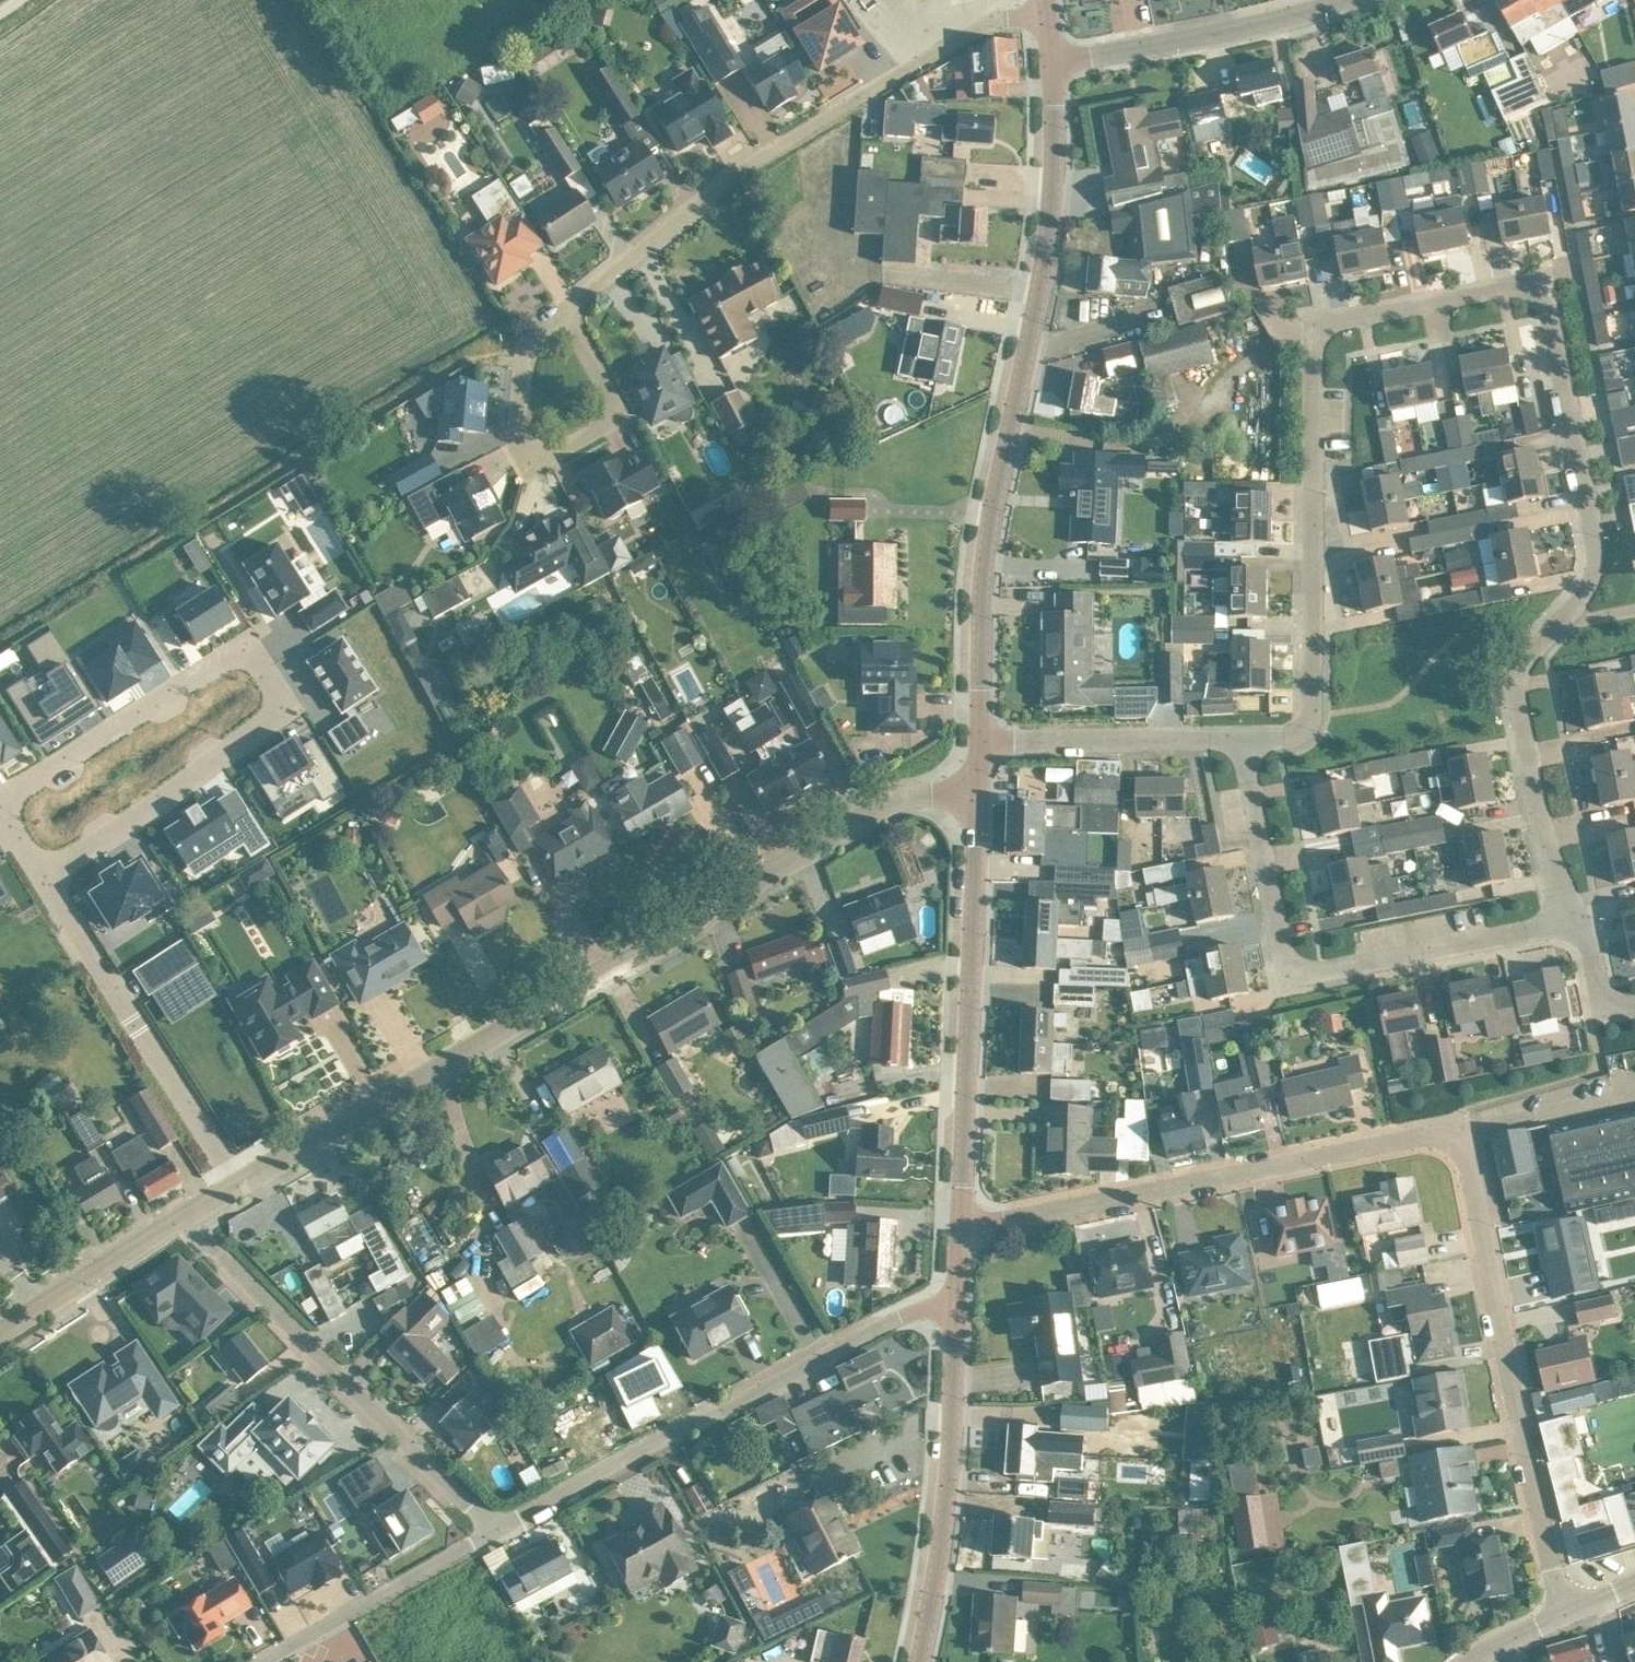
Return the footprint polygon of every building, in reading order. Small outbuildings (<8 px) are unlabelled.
[(652,1),(661,16),(676,6),(672,0),(654,0),(652,1)] [(784,14),(820,71),(860,46),(832,0),(807,0),(784,14)] [(1506,21),(1512,31),(1513,30),(1522,46),(1533,40),(1540,54),(1579,33),(1571,19),(1579,14),(1593,6),(1604,0),(1499,0),(1496,2),(1506,21)] [(588,2),(583,22),(601,27),(607,7),(588,2)] [(685,21),(679,25),(686,35),(716,85),(742,69),(706,9),(685,21)] [(1463,15),(1432,29),(1440,49),(1443,54),(1457,48),(1471,80),(1484,75),(1492,94),(1520,82),(1511,61),(1507,52),(1501,55),(1500,52),(1491,32),(1474,40),(1463,15)] [(536,41),(522,50),(533,67),(547,58),(536,41)] [(971,78),(972,100),(1004,98),(1003,82),(1018,81),(1015,44),(986,46),(986,50),(969,52),(971,78)] [(1306,190),(1322,187),(1410,165),(1400,133),(1374,51),(1339,63),(1346,85),(1360,80),(1368,103),(1332,114),(1330,110),(1326,106),(1321,104),(1316,103),(1315,83),(1297,84),(1299,125),(1303,125),(1309,169),(1305,170),(1306,190)] [(805,81),(788,53),(747,78),(764,106),(766,104),(771,112),(796,97),(792,89),(805,81)] [(1294,56),(1300,77),(1310,74),(1304,54),(1294,56)] [(1520,82),(1492,94),(1504,121),(1549,102),(1528,54),(1511,61),(1520,82)] [(1284,102),(1279,84),(1275,62),(1236,71),(1242,98),(1255,95),(1258,108),(1284,102)] [(1616,68),(1601,73),(1607,93),(1634,86),(1634,63),(1616,68)] [(605,71),(589,83),(622,127),(638,116),(605,71)] [(699,84),(691,72),(674,83),(681,95),(653,112),(678,152),(697,140),(696,139),(705,133),(713,147),(731,136),(723,124),(726,123),(701,83),(699,84)] [(467,78),(455,98),(471,108),(483,89),(467,78)] [(912,84),(900,91),(908,103),(923,102),(934,102),(922,79),(922,78),(912,84)] [(1231,136),(1221,90),(1187,98),(1197,144),(1231,136)] [(413,108),(390,121),(397,132),(419,118),(439,106),(432,94),(420,101),(412,106),(413,108)] [(1609,130),(1634,125),(1634,102),(1634,96),(1603,102),(1609,130)] [(946,107),(885,102),(883,135),(913,137),(914,124),(929,125),(942,126),(941,140),(955,141),(955,143),(991,145),(993,119),(945,116),(946,107)] [(1568,135),(1562,108),(1555,109),(1554,107),(1543,109),(1549,142),(1558,140),(1571,138),(1573,137),(1572,134),(1568,135)] [(1295,109),(1277,111),(1279,134),(1297,133),(1295,109)] [(1121,178),(1106,181),(1112,213),(1170,197),(1168,191),(1166,179),(1158,140),(1182,136),(1182,133),(1177,111),(1147,118),(1145,111),(1141,111),(1142,115),(1133,117),(1133,113),(1107,118),(1116,165),(1118,164),(1121,178)] [(546,115),(531,125),(563,179),(578,170),(546,115)] [(1609,130),(1611,142),(1614,158),(1634,154),(1634,125),(1609,130)] [(1498,143),(1504,158),(1518,153),(1512,137),(1498,143)] [(1576,166),(1571,138),(1558,140),(1564,168),(1576,166)] [(1433,142),(1415,150),(1423,170),(1441,163),(1433,142)] [(597,174),(606,188),(618,207),(661,179),(640,146),(616,162),(606,147),(602,146),(586,156),(598,173),(597,174)] [(1557,179),(1551,149),(1539,151),(1544,182),(1557,179)] [(1614,158),(1620,187),(1634,184),(1634,154),(1614,158)] [(1513,156),(1504,158),(1506,171),(1515,169),(1513,156)] [(922,157),(920,180),(965,183),(966,161),(944,159),(922,157)] [(1490,192),(1485,163),(1472,165),(1477,195),(1490,192)] [(1477,195),(1472,165),(1459,168),(1465,198),(1477,195)] [(1564,168),(1569,196),(1582,194),(1576,166),(1564,168)] [(859,174),(855,234),(884,236),(883,239),(883,242),(882,264),(914,266),(916,246),(918,217),(944,219),(945,206),(963,207),(964,189),(888,183),(888,175),(859,173),(859,174)] [(1189,174),(1177,176),(1180,188),(1191,186),(1189,174)] [(1409,209),(1402,177),(1390,179),(1397,212),(1409,209)] [(426,183),(425,186),(426,189),(427,191),(430,193),(432,193),(433,193),(435,193),(437,191),(439,189),(439,186),(439,184),(437,181),(435,180),(433,179),(430,180),(428,181),(427,183),(426,183)] [(1390,179),(1377,182),(1383,214),(1397,212),(1390,179)] [(475,244),(474,248),(474,252),(484,267),(496,285),(521,269),(517,262),(528,255),(542,246),(530,228),(522,215),(499,180),(482,191),(500,220),(491,226),(479,234),(477,237),(475,240),(475,244)] [(516,180),(509,184),(519,199),(526,195),(516,180)] [(1364,182),(1340,184),(1342,206),(1367,203),(1364,182)] [(1232,183),(1220,185),(1224,213),(1235,210),(1232,183)] [(1224,213),(1220,185),(1219,184),(1193,191),(1112,213),(1114,234),(1129,232),(1131,263),(1092,260),(1089,293),(1147,298),(1151,284),(1152,266),(1199,260),(1194,217),(1224,214),(1224,213)] [(1620,187),(1622,201),(1605,204),(1608,217),(1625,214),(1625,215),(1634,213),(1634,184),(1620,187)] [(1280,189),(1276,194),(1281,197),(1285,193),(1280,189)] [(1329,224),(1323,193),(1310,195),(1316,226),(1329,224)] [(1460,194),(1436,199),(1439,216),(1440,215),(1448,252),(1470,248),(1460,194)] [(1583,202),(1582,194),(1569,196),(1575,224),(1587,221),(1583,202)] [(555,247),(594,222),(576,195),(538,219),(555,247)] [(1545,200),(1523,204),(1530,241),(1552,237),(1545,200)] [(1423,257),(1448,252),(1440,215),(1439,216),(1437,216),(1434,202),(1414,205),(1417,220),(1416,220),(1423,257)] [(1505,245),(1530,241),(1523,204),(1498,208),(1505,245)] [(1368,207),(1354,210),(1356,221),(1357,221),(1368,273),(1391,268),(1383,231),(1381,231),(1379,217),(1371,218),(1368,207)] [(1245,208),(1235,210),(1224,213),(1224,214),(1228,243),(1236,241),(1251,239),(1245,208)] [(961,211),(960,228),(940,227),(939,243),(984,246),(986,213),(961,211)] [(1295,216),(1274,221),(1276,234),(1276,233),(1287,284),(1309,280),(1305,258),(1302,243),(1300,243),(1297,230),(1295,216)] [(1357,221),(1356,221),(1343,224),(1346,238),(1336,240),(1343,278),(1368,273),(1357,221)] [(1627,224),(1632,253),(1634,252),(1634,222),(1627,224)] [(1589,231),(1577,234),(1582,262),(1595,260),(1589,231)] [(1279,248),(1255,253),(1257,264),(1258,268),(1262,289),(1287,284),(1276,233),(1276,234),(1279,248)] [(1600,288),(1595,260),(1582,262),(1588,290),(1600,288)] [(698,320),(718,360),(757,341),(745,319),(782,299),(762,263),(744,272),(742,268),(721,279),(724,283),(688,302),(698,320)] [(1170,290),(1180,327),(1233,312),(1222,275),(1170,290)] [(1614,286),(1604,288),(1607,305),(1618,302),(1614,286)] [(882,287),(878,306),(918,314),(922,296),(882,287)] [(1076,287),(1073,311),(1082,313),(1085,289),(1076,287)] [(1606,316),(1600,288),(1588,290),(1593,318),(1606,316)] [(833,351),(871,331),(876,317),(870,306),(822,331),(833,351)] [(1593,318),(1599,347),(1611,344),(1606,316),(1593,318)] [(902,354),(897,375),(911,378),(950,386),(951,385),(955,366),(952,366),(954,356),(956,357),(962,330),(941,326),(923,322),(916,357),(902,354)] [(1152,382),(1156,380),(1163,405),(1177,400),(1170,376),(1214,363),(1203,326),(1141,345),(1152,382)] [(1113,378),(1138,371),(1142,370),(1139,343),(1106,352),(1113,378)] [(639,386),(633,390),(652,425),(671,415),(679,421),(682,423),(685,423),(688,422),(692,419),(693,414),(691,406),(693,405),(683,386),(669,360),(663,349),(641,361),(645,368),(643,369),(642,369),(641,370),(640,371),(640,372),(639,374),(638,375),(638,376),(638,377),(638,378),(638,379),(638,380),(638,381),(638,382),(638,383),(638,384),(639,385),(639,386)] [(1509,351),(1486,356),(1496,403),(1518,399),(1509,351)] [(1601,356),(1606,383),(1618,381),(1613,353),(1601,356)] [(1486,356),(1462,361),(1469,397),(1479,395),(1483,417),(1496,414),(1494,403),(1496,403),(1486,356)] [(1432,366),(1409,371),(1416,407),(1439,403),(1432,366)] [(1416,407),(1409,371),(1385,376),(1392,412),(1416,407)] [(1102,382),(1077,378),(1071,410),(1104,416),(1101,429),(1134,436),(1137,421),(1149,424),(1151,409),(1140,407),(1140,406),(1099,398),(1102,382)] [(1618,381),(1606,383),(1612,412),(1634,408),(1634,406),(1631,407),(1627,391),(1626,391),(1624,380),(1618,381)] [(482,434),(486,388),(459,385),(459,390),(446,389),(446,387),(440,386),(416,401),(426,418),(440,419),(438,442),(460,444),(461,432),(482,434)] [(738,393),(713,406),(728,436),(725,438),(733,451),(744,445),(756,439),(750,428),(755,425),(738,393)] [(1528,436),(1541,434),(1535,404),(1522,406),(1528,436)] [(1628,429),(1634,428),(1634,408),(1612,412),(1617,440),(1634,437),(1634,435),(1629,436),(1628,429)] [(1458,420),(1464,449),(1478,446),(1472,417),(1458,420)] [(1401,462),(1395,439),(1391,418),(1378,421),(1387,465),(1401,462)] [(1453,451),(1464,449),(1458,420),(1446,422),(1453,451)] [(1514,421),(1499,424),(1502,438),(1517,435),(1514,421)] [(1500,430),(1484,433),(1486,445),(1502,441),(1500,430)] [(1617,440),(1623,468),(1634,466),(1634,437),(1617,440)] [(1478,446),(1464,449),(1453,451),(1456,465),(1479,460),(1477,447),(1478,447),(1478,446)] [(1405,475),(1456,465),(1453,451),(1453,452),(1403,462),(1405,475)] [(1500,458),(1505,481),(1540,474),(1535,451),(1500,458)] [(615,470),(612,465),(585,479),(607,520),(642,501),(640,497),(658,487),(640,454),(621,465),(621,466),(615,470)] [(1062,475),(1061,496),(1073,497),(1073,499),(1075,499),(1073,543),(1095,544),(1116,545),(1117,510),(1108,509),(1110,478),(1119,478),(1147,479),(1147,458),(1077,455),(1076,467),(1063,466),(1062,475)] [(402,496),(440,475),(430,456),(391,477),(402,496)] [(451,516),(465,543),(504,522),(480,477),(466,485),(458,471),(407,498),(425,530),(451,516)] [(1468,473),(1451,477),(1454,491),(1471,487),(1468,473)] [(1540,474),(1505,481),(1509,505),(1523,502),(1545,498),(1540,474)] [(1630,507),(1634,506),(1634,476),(1625,478),(1630,507)] [(1401,477),(1364,485),(1369,510),(1406,502),(1418,500),(1418,497),(1424,496),(1421,482),(1402,486),(1401,477)] [(1216,484),(1186,484),(1186,497),(1216,497),(1216,484)] [(1213,521),(1273,521),(1273,497),(1235,497),(1235,505),(1213,505),(1213,521)] [(855,521),(854,547),(838,547),(838,588),(839,588),(838,606),(838,625),(886,625),(886,608),(895,608),(895,588),(885,588),(885,547),(863,547),(863,521),(864,521),(864,502),(830,502),(830,521),(855,521)] [(1411,524),(1406,502),(1369,510),(1373,532),(1411,524)] [(709,503),(689,513),(699,531),(713,524),(718,521),(709,503)] [(686,511),(668,520),(678,538),(696,528),(686,511)] [(1460,518),(1462,530),(1472,528),(1493,524),(1490,511),(1460,518)] [(578,515),(559,525),(557,521),(514,545),(521,559),(503,569),(516,592),(573,561),(586,586),(610,573),(578,515)] [(1434,536),(1442,534),(1462,530),(1460,518),(1431,524),(1434,536)] [(1272,545),(1273,521),(1213,521),(1213,533),(1235,533),(1235,544),(1272,545)] [(1472,528),(1462,530),(1442,534),(1445,547),(1475,541),(1472,528)] [(1492,539),(1497,563),(1534,555),(1529,532),(1492,539)] [(1414,553),(1445,547),(1442,534),(1434,536),(1412,541),(1414,553)] [(195,541),(183,548),(191,560),(203,552),(195,541)] [(1186,545),(1184,545),(1184,557),(1216,558),(1216,544),(1186,544),(1186,545)] [(1183,585),(1184,557),(1184,545),(1175,545),(1176,585),(1183,585)] [(276,546),(243,567),(276,618),(300,602),(305,611),(300,614),(312,633),(347,610),(335,591),(326,597),(321,588),(308,596),(276,546)] [(1460,551),(1445,554),(1448,572),(1464,569),(1460,551)] [(650,553),(640,558),(644,565),(649,567),(655,564),(650,553)] [(1497,563),(1502,586),(1538,579),(1534,555),(1497,563)] [(1216,558),(1184,557),(1183,585),(1186,585),(1186,571),(1216,571),(1216,558)] [(1396,559),(1358,566),(1362,590),(1401,582),(1401,581),(1407,580),(1405,566),(1398,567),(1396,559)] [(1133,560),(1132,582),(1164,584),(1165,568),(1152,568),(1152,561),(1133,560)] [(1103,561),(1102,576),(1128,577),(1129,562),(1103,561)] [(1230,580),(1214,579),(1214,595),(1268,595),(1268,571),(1230,570),(1230,580)] [(1462,572),(1451,574),(1454,588),(1465,586),(1462,572)] [(471,600),(459,576),(423,595),(423,597),(414,601),(420,613),(429,608),(434,618),(471,600)] [(1401,582),(1362,590),(1367,613),(1388,609),(1397,607),(1406,606),(1405,605),(1401,582)] [(393,587),(374,597),(384,616),(399,608),(412,601),(407,591),(393,587)] [(173,609),(162,616),(182,646),(193,640),(196,645),(233,621),(214,591),(177,615),(173,609)] [(747,592),(728,598),(732,610),(751,604),(747,592)] [(1484,592),(1454,598),(1456,611),(1487,604),(1484,592)] [(602,594),(586,603),(594,616),(610,608),(602,594)] [(1183,618),(1183,632),(1215,632),(1215,618),(1196,618),(1196,594),(1185,594),(1185,618),(1183,618)] [(1229,618),(1267,619),(1268,595),(1214,595),(1214,606),(1230,606),(1229,618)] [(1045,645),(1045,662),(1093,662),(1092,597),(1058,597),(1058,617),(1045,617),(1045,645)] [(1424,604),(1427,616),(1456,611),(1454,598),(1424,604)] [(399,608),(384,616),(391,630),(402,624),(404,618),(399,608)] [(123,647),(88,670),(108,701),(127,689),(125,685),(127,683),(126,682),(158,661),(134,624),(116,636),(123,647)] [(23,680),(6,691),(41,746),(78,723),(69,709),(84,699),(66,670),(73,666),(51,631),(26,648),(41,672),(56,694),(39,705),(23,680)] [(781,632),(776,634),(791,662),(805,655),(796,636),(786,642),(781,632)] [(1215,644),(1215,632),(1183,632),(1183,653),(1185,653),(1185,644),(1215,644)] [(342,640),(307,663),(342,715),(345,712),(349,718),(327,733),(342,755),(371,736),(352,707),(376,691),(342,640)] [(1210,654),(1210,669),(1272,669),(1272,645),(1234,645),(1234,654),(1210,654)] [(909,671),(909,646),(863,646),(863,696),(874,696),(874,732),(894,732),(894,726),(913,726),(913,684),(903,684),(903,671),(909,671)] [(639,656),(620,667),(630,684),(636,680),(656,713),(668,706),(639,656)] [(1183,704),(1183,682),(1182,657),(1163,658),(1164,704),(1183,704)] [(416,658),(408,662),(417,678),(436,668),(433,662),(427,659),(422,658),(416,658)] [(1093,675),(1093,662),(1045,662),(1045,707),(1093,707),(1093,705),(1113,705),(1113,674),(1093,675)] [(440,667),(418,679),(433,708),(456,696),(440,667)] [(1234,685),(1234,692),(1271,693),(1272,669),(1210,669),(1210,685),(1234,685)] [(820,721),(793,675),(778,684),(806,730),(820,721)] [(1621,700),(1616,676),(1580,683),(1584,707),(1621,700)] [(1159,689),(1118,689),(1119,719),(1152,719),(1159,705),(1159,689)] [(829,697),(814,706),(819,715),(834,706),(829,697)] [(1621,700),(1584,707),(1589,730),(1625,723),(1621,700)] [(1204,716),(1234,714),(1234,702),(1203,702),(1204,716)] [(1188,716),(1200,716),(1199,704),(1188,704),(1188,716)] [(765,707),(751,715),(799,795),(830,777),(810,742),(795,750),(793,747),(785,745),(783,746),(777,736),(781,733),(765,707)] [(625,710),(613,733),(637,746),(649,724),(625,710)] [(751,715),(734,725),(749,752),(757,747),(763,758),(761,759),(759,767),(761,770),(746,779),(767,814),(799,795),(751,715)] [(703,760),(707,758),(708,757),(696,735),(695,736),(686,721),(660,736),(662,741),(661,742),(681,776),(705,763),(703,760)] [(499,728),(486,726),(484,738),(497,740),(499,728)] [(708,757),(707,758),(722,781),(738,772),(712,726),(696,735),(708,757)] [(0,761),(2,764),(18,754),(0,727),(0,761)] [(250,766),(248,767),(273,807),(311,782),(323,801),(341,790),(342,791),(345,789),(313,740),(310,741),(311,743),(294,754),(289,746),(277,754),(275,752),(261,761),(262,763),(253,769),(250,766)] [(1398,758),(1400,770),(1443,762),(1440,750),(1398,758)] [(1594,760),(1599,784),(1634,777),(1634,761),(1632,762),(1631,753),(1594,760)] [(587,756),(569,766),(585,794),(603,783),(587,756)] [(1440,790),(1492,780),(1488,756),(1450,764),(1451,773),(1438,775),(1440,790)] [(1371,776),(1400,770),(1398,758),(1350,767),(1353,783),(1372,779),(1371,776)] [(1077,809),(1010,806),(1010,830),(1088,833),(1121,835),(1121,806),(1122,763),(1079,762),(1077,809)] [(1599,784),(1604,807),(1634,801),(1634,777),(1599,784)] [(620,779),(603,789),(610,800),(621,818),(632,837),(668,816),(671,820),(689,808),(678,790),(671,778),(645,793),(639,783),(626,790),(620,779)] [(1492,780),(1440,790),(1442,802),(1457,800),(1459,811),(1497,803),(1492,780)] [(1186,781),(1162,782),(1162,819),(1187,819),(1186,781)] [(1139,820),(1155,819),(1162,819),(1162,782),(1138,782),(1139,820)] [(1316,790),(1320,813),(1357,806),(1376,802),(1374,787),(1354,791),(1353,783),(1316,790)] [(490,803),(511,839),(541,821),(520,786),(490,803)] [(186,817),(164,831),(187,868),(222,845),(229,856),(244,847),(251,858),(270,846),(247,809),(229,821),(215,799),(199,809),(197,807),(196,808),(197,810),(188,816),(186,814),(185,815),(186,817)] [(1388,799),(1387,809),(1406,811),(1407,800),(1388,799)] [(568,809),(574,819),(533,843),(542,858),(554,877),(558,879),(562,879),(564,878),(567,877),(569,875),(571,873),(572,870),(573,866),(573,865),(577,863),(576,861),(589,854),(593,860),(613,848),(602,830),(584,800),(568,809)] [(387,806),(381,819),(394,825),(401,812),(400,812),(389,807),(387,806)] [(1352,832),(1355,847),(1414,835),(1411,822),(1380,828),(1380,825),(1361,829),(1357,806),(1320,813),(1325,837),(1352,832)] [(1444,829),(1441,816),(1411,822),(1414,835),(1444,829)] [(1207,843),(1195,845),(1198,858),(1210,856),(1210,857),(1222,854),(1216,824),(1204,827),(1207,843)] [(1444,829),(1414,835),(1416,847),(1446,841),(1444,829)] [(361,830),(346,830),(346,844),(361,844),(361,830)] [(494,830),(482,837),(498,863),(510,856),(494,830)] [(1088,833),(1010,830),(1009,855),(1087,858),(1088,833)] [(1609,837),(1614,862),(1634,858),(1634,832),(1609,837)] [(1503,834),(1466,841),(1471,865),(1507,857),(1503,834)] [(1331,867),(1336,890),(1392,879),(1389,864),(1369,867),(1368,860),(1386,857),(1385,854),(1416,847),(1414,835),(1355,847),(1358,862),(1331,867)] [(920,842),(900,849),(913,886),(933,879),(920,842)] [(1120,842),(1119,871),(1132,872),(1134,842),(1120,842)] [(101,881),(82,894),(97,918),(101,916),(112,934),(128,923),(131,927),(144,918),(148,924),(175,907),(141,855),(121,868),(119,865),(99,878),(101,881)] [(1507,857),(1471,865),(1475,888),(1512,881),(1507,857)] [(1614,862),(1619,885),(1634,881),(1634,858),(1614,862)] [(238,876),(246,891),(275,875),(266,860),(238,876)] [(1147,884),(1170,879),(1189,875),(1186,861),(1144,869),(1147,884)] [(463,916),(475,936),(492,927),(486,917),(514,900),(492,863),(461,882),(458,878),(425,897),(443,928),(463,916)] [(1055,885),(1117,887),(1117,871),(1117,869),(1100,868),(1100,867),(1056,865),(1055,885)] [(1225,870),(1204,874),(1189,877),(1190,883),(1155,890),(1158,905),(1193,898),(1194,900),(1230,893),(1225,870)] [(10,894),(0,878),(0,900),(10,894)] [(1392,879),(1336,890),(1340,914),(1377,907),(1375,897),(1401,892),(1398,878),(1392,879)] [(1030,904),(1028,939),(1062,940),(1062,939),(1063,924),(1097,926),(1098,897),(1119,898),(1117,887),(1055,885),(1055,905),(1030,904)] [(897,890),(847,908),(854,929),(859,941),(889,931),(909,923),(897,890)] [(1194,900),(1198,924),(1234,917),(1230,893),(1194,900)] [(1457,894),(1426,900),(1429,912),(1459,906),(1457,894)] [(1429,912),(1426,900),(1396,905),(1399,918),(1429,912)] [(207,906),(183,919),(192,935),(216,921),(207,906)] [(1625,915),(1629,938),(1634,937),(1634,913),(1625,915)] [(1114,920),(1113,942),(1124,943),(1121,921),(1114,920)] [(402,973),(423,961),(404,928),(363,951),(356,939),(331,954),(361,1003),(391,986),(387,979),(401,971),(402,973)] [(1151,935),(1140,937),(1140,938),(1142,949),(1142,950),(1151,949),(1182,943),(1180,930),(1180,929),(1151,935)] [(757,982),(805,965),(806,968),(825,961),(818,940),(800,946),(797,936),(747,953),(757,982)] [(1108,941),(1062,939),(1062,940),(1028,939),(1027,970),(1057,971),(1057,958),(1092,960),(1092,956),(1108,957),(1108,941)] [(183,940),(133,972),(149,996),(151,995),(181,975),(199,964),(183,940)] [(829,947),(840,977),(856,972),(845,941),(829,947)] [(1182,943),(1151,949),(1154,962),(1185,956),(1185,955),(1182,943)] [(1206,958),(1186,962),(1190,982),(1245,971),(1240,947),(1219,951),(1205,954),(1206,958)] [(1135,952),(1125,953),(1128,966),(1128,967),(1138,966),(1135,952)] [(273,998),(263,982),(230,1002),(264,1060),(297,1041),(288,1024),(289,1023),(290,1023),(291,1022),(291,1021),(291,1020),(291,1019),(291,1018),(299,1013),(300,1014),(301,1015),(302,1015),(304,1015),(309,1012),(313,1018),(336,1004),(313,965),(288,980),(292,987),(273,998)] [(1061,971),(1060,986),(1094,987),(1132,989),(1129,971),(1072,969),(1072,972),(1061,971)] [(1529,983),(1516,985),(1524,1026),(1570,1017),(1561,970),(1528,976),(1529,983)] [(758,1016),(749,989),(743,971),(728,977),(733,993),(742,1021),(758,1016)] [(842,1002),(793,1034),(804,1053),(859,1018),(859,1019),(875,1017),(872,1065),(884,1065),(906,1066),(906,1065),(900,1065),(901,1044),(908,1044),(910,1007),(879,1005),(879,992),(888,989),(884,971),(863,977),(836,983),(842,1002)] [(1249,994),(1245,971),(1190,982),(1177,984),(1180,998),(1192,996),(1192,997),(1213,993),(1215,1001),(1249,994)] [(181,975),(151,995),(163,1015),(182,1003),(177,996),(190,988),(181,975)] [(1489,981),(1453,989),(1460,1025),(1488,1020),(1491,1038),(1517,1033),(1508,990),(1492,993),(1489,981)] [(1055,1006),(1093,1007),(1094,987),(1060,986),(1056,986),(1055,1006)] [(672,1006),(650,1019),(661,1038),(670,1055),(719,1026),(701,996),(675,1012),(672,1006)] [(1417,996),(1383,1002),(1395,1062),(1412,1059),(1406,1032),(1423,1028),(1417,996)] [(1236,1011),(1206,1017),(1208,1028),(1238,1022),(1236,1011)] [(1070,1015),(1046,1014),(1025,1013),(1024,1044),(1055,1045),(1055,1044),(1056,1029),(1070,1029),(1070,1015)] [(233,1014),(170,1043),(190,1085),(253,1056),(233,1014)] [(1341,1015),(1324,1018),(1327,1035),(1344,1032),(1341,1015)] [(1180,1021),(1183,1042),(1182,1042),(1191,1090),(1211,1086),(1203,1039),(1205,1039),(1202,1017),(1180,1021)] [(739,1025),(723,1033),(729,1046),(745,1037),(739,1025)] [(1166,1027),(1141,1032),(1144,1050),(1161,1048),(1168,1038),(1166,1027)] [(817,1047),(828,1071),(850,1061),(840,1037),(817,1047)] [(1263,1038),(1244,1043),(1248,1058),(1250,1069),(1252,1077),(1255,1090),(1271,1086),(1264,1055),(1267,1054),(1263,1038)] [(785,1039),(754,1057),(791,1120),(824,1107),(811,1085),(797,1060),(796,1058),(785,1039)] [(1458,1080),(1453,1058),(1450,1042),(1430,1046),(1437,1084),(1458,1080)] [(1074,1044),(1055,1044),(1055,1045),(1024,1044),(1022,1074),(1068,1076),(1069,1061),(1073,1061),(1074,1044)] [(1570,1048),(1552,1052),(1554,1061),(1572,1057),(1570,1048)] [(567,1073),(565,1069),(546,1080),(567,1116),(620,1085),(599,1049),(580,1060),(582,1064),(567,1073)] [(1343,1069),(1285,1083),(1293,1119),(1353,1105),(1350,1091),(1365,1088),(1361,1066),(1359,1057),(1341,1061),(1343,1069)] [(691,1088),(675,1060),(658,1070),(674,1098),(691,1088)] [(1475,1061),(1457,1065),(1459,1077),(1477,1073),(1475,1061)] [(55,1074),(61,1085),(77,1076),(71,1065),(55,1074)] [(1245,1078),(1214,1085),(1218,1104),(1227,1139),(1229,1139),(1265,1131),(1260,1109),(1257,1095),(1255,1090),(1252,1077),(1245,1078)] [(1399,1080),(1388,1082),(1390,1094),(1402,1091),(1399,1080)] [(1053,1091),(1052,1100),(1092,1101),(1092,1093),(1092,1082),(1053,1081),(1053,1091)] [(178,1139),(148,1088),(130,1099),(160,1149),(178,1139)] [(1173,1101),(1147,1107),(1149,1122),(1163,1119),(1168,1139),(1173,1160),(1210,1152),(1205,1131),(1198,1101),(1196,1095),(1173,1100),(1173,1101)] [(864,1101),(867,1112),(890,1107),(888,1096),(864,1101)] [(1149,1161),(1150,1139),(1150,1133),(1145,1101),(1127,1100),(1126,1119),(1119,1119),(1119,1121),(1118,1120),(1117,1143),(1090,1142),(1091,1111),(1052,1110),(1050,1174),(1088,1176),(1089,1172),(1116,1173),(1117,1160),(1149,1161)] [(827,1113),(799,1119),(804,1139),(849,1128),(845,1108),(827,1113)] [(84,1110),(69,1119),(90,1153),(105,1144),(84,1110)] [(35,1112),(17,1122),(24,1135),(43,1124),(35,1112)] [(1551,1131),(1550,1126),(1493,1138),(1507,1201),(1562,1189),(1568,1214),(1594,1208),(1612,1204),(1634,1198),(1634,1112),(1551,1131)] [(679,1113),(666,1120),(671,1128),(683,1121),(679,1113)] [(566,1129),(542,1142),(575,1201),(577,1200),(599,1187),(566,1129)] [(860,1143),(857,1143),(855,1177),(900,1179),(901,1170),(904,1170),(906,1168),(907,1161),(905,1159),(901,1159),(902,1149),(891,1148),(892,1131),(861,1129),(860,1143)] [(716,1134),(701,1144),(709,1158),(725,1148),(716,1134)] [(130,1168),(149,1202),(181,1183),(177,1176),(178,1175),(168,1156),(154,1164),(139,1138),(112,1154),(123,1173),(130,1168)] [(768,1139),(753,1144),(757,1159),(768,1156),(771,1151),(768,1139)] [(527,1147),(486,1171),(497,1190),(508,1208),(532,1194),(538,1203),(539,1202),(541,1202),(542,1202),(544,1201),(545,1201),(547,1202),(548,1202),(550,1202),(551,1203),(553,1204),(554,1204),(555,1205),(556,1207),(557,1208),(558,1209),(559,1210),(559,1212),(559,1213),(560,1215),(560,1216),(560,1218),(560,1220),(559,1221),(559,1222),(558,1224),(552,1234),(552,1244),(557,1254),(567,1260),(578,1260),(588,1254),(593,1245),(593,1234),(588,1225),(583,1222),(577,1211),(578,1210),(546,1156),(536,1163),(527,1147)] [(75,1194),(86,1213),(105,1201),(108,1206),(119,1199),(108,1181),(94,1156),(74,1168),(85,1188),(75,1194)] [(753,1214),(722,1161),(688,1181),(704,1207),(711,1202),(727,1229),(753,1214)] [(12,1193),(0,1174),(0,1201),(12,1193)] [(680,1220),(704,1207),(688,1181),(666,1194),(680,1220)] [(1395,1193),(1356,1201),(1363,1235),(1421,1224),(1412,1181),(1393,1184),(1395,1193)] [(336,1197),(299,1218),(311,1240),(312,1240),(320,1255),(335,1246),(335,1247),(337,1246),(357,1236),(361,1234),(360,1233),(379,1223),(370,1206),(347,1218),(336,1197)] [(1612,1204),(1613,1207),(1595,1210),(1598,1224),(1616,1221),(1634,1217),(1634,1198),(1612,1204)] [(1327,1201),(1270,1213),(1278,1257),(1311,1251),(1315,1269),(1328,1266),(1331,1281),(1350,1278),(1344,1244),(1336,1246),(1327,1201)] [(822,1206),(761,1214),(775,1237),(824,1234),(823,1224),(856,1222),(855,1204),(822,1206)] [(448,1260),(421,1215),(399,1228),(426,1273),(448,1260)] [(520,1220),(496,1234),(516,1269),(495,1282),(511,1307),(543,1290),(545,1292),(561,1283),(556,1278),(560,1275),(545,1250),(540,1253),(520,1220)] [(1582,1220),(1539,1230),(1554,1298),(1597,1289),(1582,1220)] [(832,1230),(831,1261),(845,1262),(844,1286),(857,1287),(857,1285),(890,1287),(892,1258),(896,1258),(898,1224),(876,1222),(860,1222),(860,1227),(847,1226),(847,1231),(832,1230)] [(377,1293),(408,1276),(379,1223),(360,1233),(361,1234),(381,1271),(369,1278),(377,1293)] [(1251,1284),(1249,1276),(1241,1236),(1217,1241),(1219,1250),(1182,1257),(1190,1296),(1251,1284)] [(1423,1237),(1402,1241),(1396,1242),(1401,1268),(1428,1263),(1423,1237)] [(629,1240),(628,1238),(606,1250),(619,1272),(621,1271),(622,1270),(624,1268),(626,1267),(627,1265),(628,1263),(629,1261),(630,1259),(631,1257),(631,1255),(631,1253),(632,1250),(632,1248),(631,1246),(631,1244),(630,1242),(629,1240)] [(1098,1278),(1086,1281),(1090,1300),(1102,1298),(1154,1287),(1149,1266),(1145,1245),(1094,1255),(1098,1277),(1098,1278)] [(213,1295),(189,1270),(178,1259),(137,1287),(159,1320),(165,1330),(180,1331),(193,1345),(200,1339),(224,1316),(208,1299),(213,1295)] [(304,1274),(330,1321),(346,1312),(320,1265),(304,1274)] [(1394,1275),(1393,1270),(1393,1269),(1385,1271),(1385,1270),(1371,1272),(1374,1293),(1389,1290),(1386,1276),(1394,1275)] [(467,1277),(447,1288),(439,1293),(452,1316),(454,1314),(461,1325),(486,1310),(467,1277)] [(402,1300),(395,1287),(373,1299),(380,1312),(402,1300)] [(1411,1320),(1413,1333),(1370,1342),(1378,1384),(1412,1377),(1410,1365),(1455,1357),(1449,1329),(1450,1329),(1444,1298),(1430,1300),(1427,1287),(1387,1294),(1392,1324),(1411,1320)] [(728,1290),(671,1321),(692,1359),(749,1328),(728,1290)] [(395,1347),(389,1352),(404,1368),(408,1365),(426,1384),(434,1377),(444,1387),(459,1372),(449,1362),(429,1342),(450,1321),(424,1295),(422,1297),(406,1313),(403,1310),(390,1323),(404,1337),(395,1347)] [(1082,1381),(1071,1297),(1032,1302),(1032,1306),(1013,1308),(1016,1337),(1036,1334),(1042,1385),(1082,1381)] [(1617,1316),(1613,1297),(1577,1304),(1581,1324),(1617,1316)] [(1298,1304),(1287,1306),(1288,1317),(1300,1315),(1298,1304)] [(634,1343),(624,1324),(613,1305),(569,1331),(588,1365),(590,1368),(634,1343)] [(1202,1322),(1188,1325),(1191,1339),(1205,1336),(1202,1322)] [(244,1384),(251,1379),(268,1365),(242,1333),(211,1358),(225,1375),(232,1369),(244,1384)] [(1198,1403),(1192,1372),(1185,1334),(1159,1339),(1162,1357),(1134,1362),(1139,1388),(1140,1388),(1145,1410),(1198,1403)] [(1573,1346),(1539,1354),(1548,1391),(1594,1381),(1584,1338),(1572,1341),(1573,1346)] [(122,1364),(108,1373),(103,1366),(71,1387),(97,1426),(100,1430),(105,1432),(111,1432),(117,1429),(119,1424),(119,1417),(116,1413),(143,1395),(158,1418),(176,1406),(136,1344),(117,1357),(122,1364)] [(657,1344),(605,1376),(632,1431),(661,1417),(652,1398),(659,1395),(661,1399),(683,1388),(657,1344)] [(1269,1366),(1287,1369),(1290,1350),(1271,1348),(1269,1366)] [(886,1376),(875,1353),(837,1370),(845,1386),(790,1411),(791,1413),(811,1455),(860,1433),(850,1412),(879,1399),(872,1383),(886,1376)] [(1123,1355),(1105,1357),(1108,1382),(1126,1380),(1123,1355)] [(452,1388),(436,1403),(447,1415),(439,1423),(468,1452),(493,1428),(465,1399),(480,1384),(468,1372),(452,1388)] [(1420,1416),(1413,1417),(1416,1438),(1465,1429),(1458,1393),(1464,1392),(1460,1374),(1414,1384),(1420,1416)] [(1592,1387),(1597,1404),(1634,1394),(1634,1376),(1592,1387)] [(1094,1385),(1086,1386),(1088,1402),(1096,1401),(1109,1399),(1107,1384),(1094,1385)] [(206,1408),(218,1423),(245,1401),(232,1386),(206,1408)] [(1366,1398),(1390,1397),(1390,1386),(1365,1387),(1366,1398)] [(1592,1387),(1550,1398),(1555,1415),(1597,1404),(1592,1387)] [(780,1399),(756,1410),(763,1426),(775,1421),(791,1413),(790,1411),(784,1397),(780,1399)] [(221,1427),(200,1447),(228,1475),(234,1470),(255,1491),(273,1473),(286,1486),(295,1477),(298,1480),(317,1462),(320,1465),(332,1453),(329,1450),(333,1446),(316,1429),(318,1428),(307,1416),(305,1417),(289,1400),(267,1422),(253,1407),(226,1433),(221,1427)] [(1109,1409),(1064,1405),(1062,1429),(1107,1433),(1109,1409)] [(1187,1406),(1187,1422),(1204,1423),(1205,1407),(1187,1406)] [(43,1409),(30,1419),(22,1424),(26,1430),(15,1437),(30,1459),(46,1448),(55,1460),(50,1464),(58,1474),(93,1449),(76,1425),(62,1435),(43,1409)] [(1541,1425),(1551,1463),(1549,1464),(1554,1486),(1564,1523),(1574,1520),(1587,1560),(1587,1561),(1632,1548),(1634,1547),(1634,1533),(1625,1498),(1624,1496),(1605,1501),(1581,1508),(1573,1480),(1581,1478),(1575,1458),(1585,1455),(1574,1416),(1562,1419),(1541,1425)] [(1011,1427),(1010,1451),(1039,1453),(1039,1452),(1064,1454),(1084,1455),(1086,1438),(1038,1434),(1039,1425),(1022,1424),(1022,1428),(1011,1427)] [(1402,1436),(1360,1444),(1364,1463),(1406,1456),(1402,1436)] [(1185,1445),(1184,1458),(1212,1460),(1213,1447),(1203,1447),(1185,1445)] [(1319,1447),(1303,1450),(1306,1468),(1323,1465),(1319,1447)] [(1474,1448),(1412,1459),(1423,1522),(1479,1512),(1471,1469),(1477,1468),(1474,1448)] [(122,1466),(117,1469),(127,1485),(157,1466),(147,1450),(142,1453),(139,1449),(119,1461),(122,1466)] [(1339,1449),(1328,1451),(1331,1469),(1342,1467),(1339,1449)] [(1055,1484),(1056,1469),(1083,1471),(1084,1455),(1064,1454),(1039,1452),(1039,1453),(1010,1451),(1008,1475),(1018,1476),(1018,1481),(1055,1484)] [(375,1458),(338,1481),(356,1509),(381,1493),(392,1487),(393,1486),(375,1458)] [(542,1482),(558,1477),(552,1459),(536,1464),(542,1482)] [(1255,1463),(1230,1467),(1235,1500),(1233,1500),(1241,1552),(1270,1547),(1261,1496),(1255,1463)] [(1192,1464),(1192,1479),(1210,1480),(1211,1465),(1192,1464)] [(532,1466),(518,1474),(528,1491),(542,1483),(532,1466)] [(1103,1474),(1104,1493),(1118,1492),(1117,1474),(1103,1474)] [(1177,1494),(1179,1479),(1164,1477),(1162,1492),(1177,1494)] [(4,1496),(2,1498),(24,1530),(49,1564),(53,1569),(58,1565),(56,1562),(74,1549),(24,1479),(3,1494),(4,1496)] [(1090,1482),(1060,1480),(1058,1498),(1089,1500),(1090,1482)] [(698,1484),(686,1491),(700,1516),(713,1509),(698,1484)] [(373,1535),(389,1560),(431,1533),(406,1493),(399,1498),(392,1487),(381,1493),(388,1505),(377,1512),(386,1527),(373,1535)] [(138,1491),(135,1508),(149,1510),(152,1493),(138,1491)] [(1625,1498),(1634,1533),(1634,1495),(1625,1498)] [(813,1577),(853,1556),(858,1554),(829,1498),(784,1521),(813,1577)] [(1098,1505),(1095,1505),(1051,1502),(1050,1525),(1096,1528),(1098,1505)] [(640,1525),(604,1545),(631,1594),(659,1579),(664,1590),(699,1571),(666,1511),(664,1512),(660,1505),(636,1518),(640,1525)] [(1203,1511),(1179,1511),(1179,1534),(1192,1534),(1192,1542),(1202,1542),(1202,1534),(1203,1534),(1203,1511)] [(1044,1523),(997,1519),(995,1538),(992,1538),(990,1553),(994,1553),(994,1556),(1035,1560),(1035,1559),(1050,1560),(1052,1525),(1044,1525),(1044,1523)] [(337,1522),(328,1528),(336,1539),(345,1533),(337,1522)] [(1435,1530),(1438,1548),(1460,1544),(1470,1602),(1492,1598),(1491,1594),(1512,1590),(1507,1567),(1503,1567),(1498,1539),(1475,1543),(1472,1523),(1435,1530)] [(275,1585),(242,1529),(225,1539),(258,1595),(275,1585)] [(0,1575),(0,1577),(11,1592),(49,1564),(24,1530),(3,1545),(13,1558),(12,1566),(0,1575)] [(315,1591),(317,1590),(326,1585),(342,1575),(316,1532),(271,1559),(292,1595),(311,1583),(315,1591)] [(151,1562),(132,1535),(96,1561),(114,1587),(151,1562)] [(572,1573),(565,1560),(554,1540),(510,1564),(514,1572),(501,1579),(515,1604),(572,1573)] [(1346,1547),(1340,1548),(1352,1606),(1364,1604),(1377,1601),(1375,1593),(1373,1582),(1365,1543),(1346,1547)] [(1108,1562),(1098,1576),(1112,1587),(1123,1572),(1108,1562)] [(58,1578),(81,1615),(100,1604),(77,1566),(58,1578)] [(249,1607),(232,1579),(174,1614),(196,1650),(224,1633),(219,1625),(249,1607)] [(1080,1588),(1070,1587),(1026,1584),(1024,1602),(1054,1604),(1053,1614),(1055,1614),(1053,1623),(1067,1624),(1068,1615),(1078,1616),(1080,1588)] [(1012,1654),(1016,1600),(977,1597),(975,1621),(981,1622),(979,1652),(1012,1654)] [(1368,1606),(1376,1648),(1379,1661),(1400,1661),(1397,1648),(1434,1640),(1430,1619),(1426,1599),(1388,1606),(1388,1602),(1368,1606)] [(128,1601),(123,1616),(136,1620),(142,1606),(128,1601)] [(1280,1610),(1248,1615),(1253,1640),(1278,1635),(1285,1634),(1280,1610)] [(745,1622),(721,1615),(710,1647),(735,1655),(745,1622)] [(865,1642),(818,1631),(810,1661),(860,1661),(865,1642)] [(90,1632),(40,1661),(108,1661),(90,1632)] [(1321,1649),(1325,1648),(1322,1633),(1298,1639),(1303,1661),(1324,1661),(1321,1649)] [(1624,1640),(1633,1661),(1634,1661),(1634,1636),(1624,1640)] [(1587,1638),(1549,1649),(1553,1661),(1594,1661),(1587,1638)] [(328,1653),(319,1649),(313,1661),(324,1661),(328,1653)]
